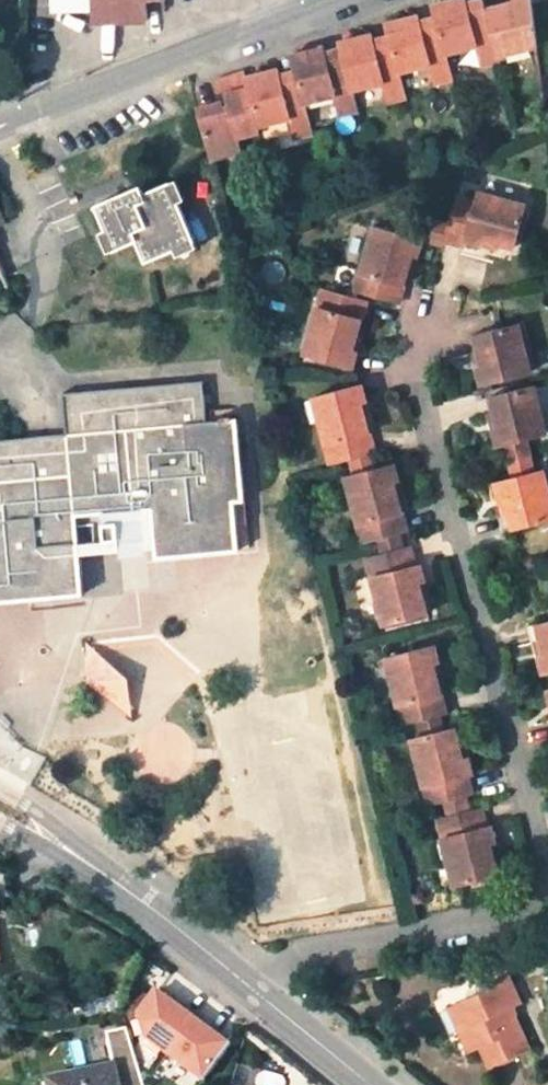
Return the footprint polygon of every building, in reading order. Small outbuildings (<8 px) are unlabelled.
[(94,21),(149,21),(149,9),(167,9),(167,0),(94,0),(94,21)] [(484,4),(468,7),(466,1),(466,0),(442,0),(432,3),(435,16),(438,24),(447,57),(478,49),(483,68),(500,64),(499,59),(484,6),(484,4)] [(499,59),(539,49),(536,32),(533,0),(517,0),(517,2),(506,5),(505,1),(501,1),(484,6),(499,59)] [(447,57),(438,24),(422,27),(420,20),(419,14),(408,17),(386,23),(390,37),(392,45),(400,75),(430,68),(435,88),(454,83),(447,57)] [(422,27),(438,24),(435,16),(420,20),(422,27)] [(354,94),(385,85),(391,106),(408,101),(400,75),(392,45),(377,49),(375,41),(372,34),(360,38),(341,44),(343,51),(345,58),(354,94)] [(390,37),(375,41),(377,49),(392,45),(390,37)] [(354,94),(345,58),(328,62),(326,56),(325,48),(313,51),(293,57),(298,74),(300,81),(307,107),(336,99),(342,119),(360,114),(354,94)] [(343,51),(326,56),(328,62),(345,58),(343,51)] [(261,130),(292,122),(298,142),(315,138),(307,107),(300,81),(282,86),(280,79),(279,73),(267,77),(249,82),(261,130)] [(282,86),(300,81),(298,74),(280,79),(282,86)] [(249,82),(247,77),(226,83),(217,86),(222,102),(228,101),(231,110),(223,112),(200,120),(211,164),(212,166),(244,156),(240,142),(263,136),(261,130),(249,82)] [(221,105),(198,112),(200,120),(223,112),(221,105)] [(177,204),(186,201),(177,180),(168,184),(177,204)] [(177,204),(168,184),(145,194),(142,188),(98,206),(108,230),(117,251),(137,241),(147,262),(173,250),(193,241),(177,204)] [(525,208),(478,195),(474,204),(457,199),(444,244),(461,249),(462,245),(481,251),(483,245),(512,253),(525,208)] [(117,251),(108,230),(100,234),(109,254),(117,251)] [(374,230),(356,294),(398,307),(400,300),(412,259),(418,261),(423,244),(374,230)] [(197,249),(193,241),(173,250),(177,258),(197,249)] [(352,351),(365,303),(323,290),(304,357),(353,371),(355,364),(358,352),(352,351)] [(492,389),(537,379),(524,330),(480,341),(484,357),(472,360),(477,378),(482,376),(486,391),(492,389)] [(202,383),(65,395),(69,436),(0,442),(0,601),(82,593),(76,516),(154,507),(159,557),(238,549),(233,501),(244,500),(238,421),(206,424),(202,383)] [(313,399),(328,463),(371,453),(360,404),(364,403),(360,388),(313,399)] [(540,394),(496,404),(501,423),(494,425),(489,426),(492,439),(497,437),(501,454),(547,442),(547,424),(540,394)] [(406,528),(394,480),(399,479),(395,460),(345,472),(362,539),(406,528)] [(499,490),(503,506),(504,507),(499,508),(503,523),(514,520),(518,537),(547,529),(547,478),(499,490)] [(372,576),(377,594),(384,626),(428,615),(421,584),(426,582),(421,564),(415,565),(410,547),(368,557),(372,576)] [(364,597),(377,594),(372,576),(360,579),(364,597)] [(540,619),(543,637),(533,639),(537,656),(542,655),(545,668),(547,667),(547,617),(540,619)] [(91,684),(134,717),(129,679),(90,645),(91,684)] [(446,712),(434,664),(438,663),(434,647),(388,660),(404,723),(446,712)] [(474,776),(470,760),(464,761),(456,730),(416,740),(432,804),(444,801),(467,795),(473,794),(468,778),(474,776)] [(447,811),(470,805),(467,795),(444,801),(447,811)] [(470,805),(447,811),(448,817),(471,812),(470,805)] [(444,837),(450,859),(456,885),(498,876),(491,845),(496,844),(492,827),(486,828),(481,810),(471,812),(448,817),(440,819),(444,837)] [(450,859),(444,837),(433,839),(438,861),(450,859)] [(156,990),(165,969),(150,963),(141,984),(156,990)] [(502,1064),(530,1051),(511,1010),(523,1004),(510,974),(492,982),(495,988),(460,1003),(479,1049),(492,1042),(502,1064)] [(124,995),(108,998),(110,1011),(119,1010),(124,995)] [(204,1084),(229,1048),(216,1039),(167,1004),(156,996),(138,1020),(152,1040),(204,1084)] [(479,1049),(460,1003),(449,1008),(469,1054),(479,1049)] [(119,1084),(134,1084),(124,1033),(110,1036),(115,1067),(119,1084)] [(488,1070),(502,1064),(492,1042),(479,1049),(488,1070)] [(52,1084),(119,1084),(115,1067),(51,1080),(52,1084)]
